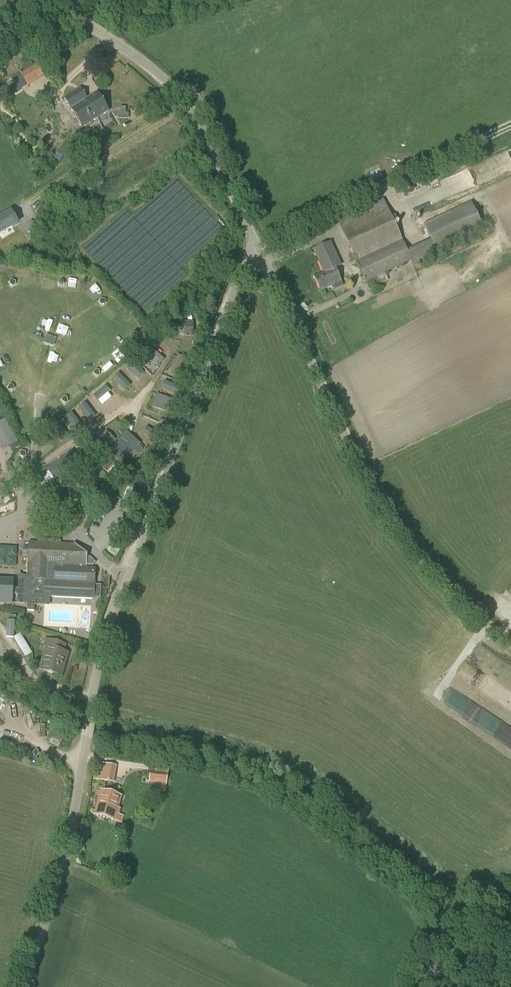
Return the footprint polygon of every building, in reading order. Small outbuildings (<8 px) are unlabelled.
[(20,73),(11,78),(18,91),(27,86),(28,87),(29,86),(29,84),(43,76),(44,77),(45,76),(37,62),(35,62),(36,64),(22,72),(21,71),(20,72),(19,73),(20,73)] [(93,107),(88,99),(86,100),(79,89),(64,99),(82,128),(95,120),(89,110),(93,107)] [(96,94),(88,99),(93,107),(89,110),(95,120),(108,112),(96,94)] [(126,107),(119,107),(119,119),(128,119),(128,113),(126,113),(126,107)] [(64,142),(54,157),(60,161),(63,159),(71,148),(64,142)] [(386,207),(341,228),(356,262),(369,290),(389,281),(385,274),(411,262),(413,267),(439,256),(436,250),(483,228),(471,203),(423,225),(431,242),(408,254),(386,207)] [(17,223),(10,212),(0,218),(0,234),(17,223)] [(31,232),(37,233),(40,222),(34,220),(31,232)] [(314,251),(324,274),(334,268),(340,265),(330,243),(314,251)] [(334,268),(324,274),(315,278),(321,291),(340,282),(334,268)] [(73,277),(71,286),(80,288),(82,279),(73,277)] [(48,317),(44,326),(53,329),(57,321),(48,317)] [(181,334),(197,334),(197,321),(182,321),(181,334)] [(63,324),(60,333),(68,336),(72,327),(63,324)] [(139,347),(148,339),(141,333),(133,341),(139,347)] [(57,345),(59,337),(49,335),(47,343),(57,345)] [(154,346),(146,354),(160,367),(168,358),(154,346)] [(121,362),(129,356),(124,349),(116,356),(121,362)] [(181,354),(174,374),(186,377),(193,358),(181,354)] [(142,378),(147,373),(135,360),(130,365),(142,378)] [(109,379),(118,389),(131,378),(122,368),(109,379)] [(166,377),(156,406),(170,411),(180,382),(166,377)] [(109,398),(114,395),(107,385),(96,393),(109,412),(116,407),(109,398)] [(72,393),(78,399),(85,393),(79,386),(72,393)] [(87,418),(102,409),(94,396),(80,405),(87,418)] [(79,423),(84,419),(78,412),(73,416),(79,423)] [(0,423),(0,439),(5,450),(21,442),(10,418),(0,423)] [(68,432),(74,428),(67,418),(61,423),(68,432)] [(149,427),(144,441),(158,446),(164,432),(149,427)] [(130,467),(148,448),(132,432),(113,450),(130,467)] [(7,537),(9,560),(16,560),(16,552),(19,552),(18,536),(7,537)] [(93,589),(94,569),(62,568),(63,565),(86,565),(86,556),(84,554),(84,553),(74,545),(29,543),(28,562),(32,563),(31,578),(19,578),(18,592),(27,592),(27,588),(49,588),(49,587),(93,589)] [(12,604),(12,595),(13,588),(13,580),(0,579),(0,604),(12,604)] [(14,629),(16,615),(0,613),(0,627),(14,629)] [(14,640),(0,635),(0,655),(8,658),(14,640)] [(47,639),(44,646),(47,647),(42,661),(46,662),(43,670),(60,676),(66,660),(62,659),(64,652),(63,652),(65,645),(47,639)] [(56,728),(50,742),(59,747),(64,732),(56,728)] [(116,766),(99,763),(96,780),(113,783),(116,766)] [(151,770),(149,783),(166,785),(168,766),(157,765),(156,770),(151,770)] [(121,796),(101,791),(94,815),(115,821),(119,810),(117,809),(121,796)]
